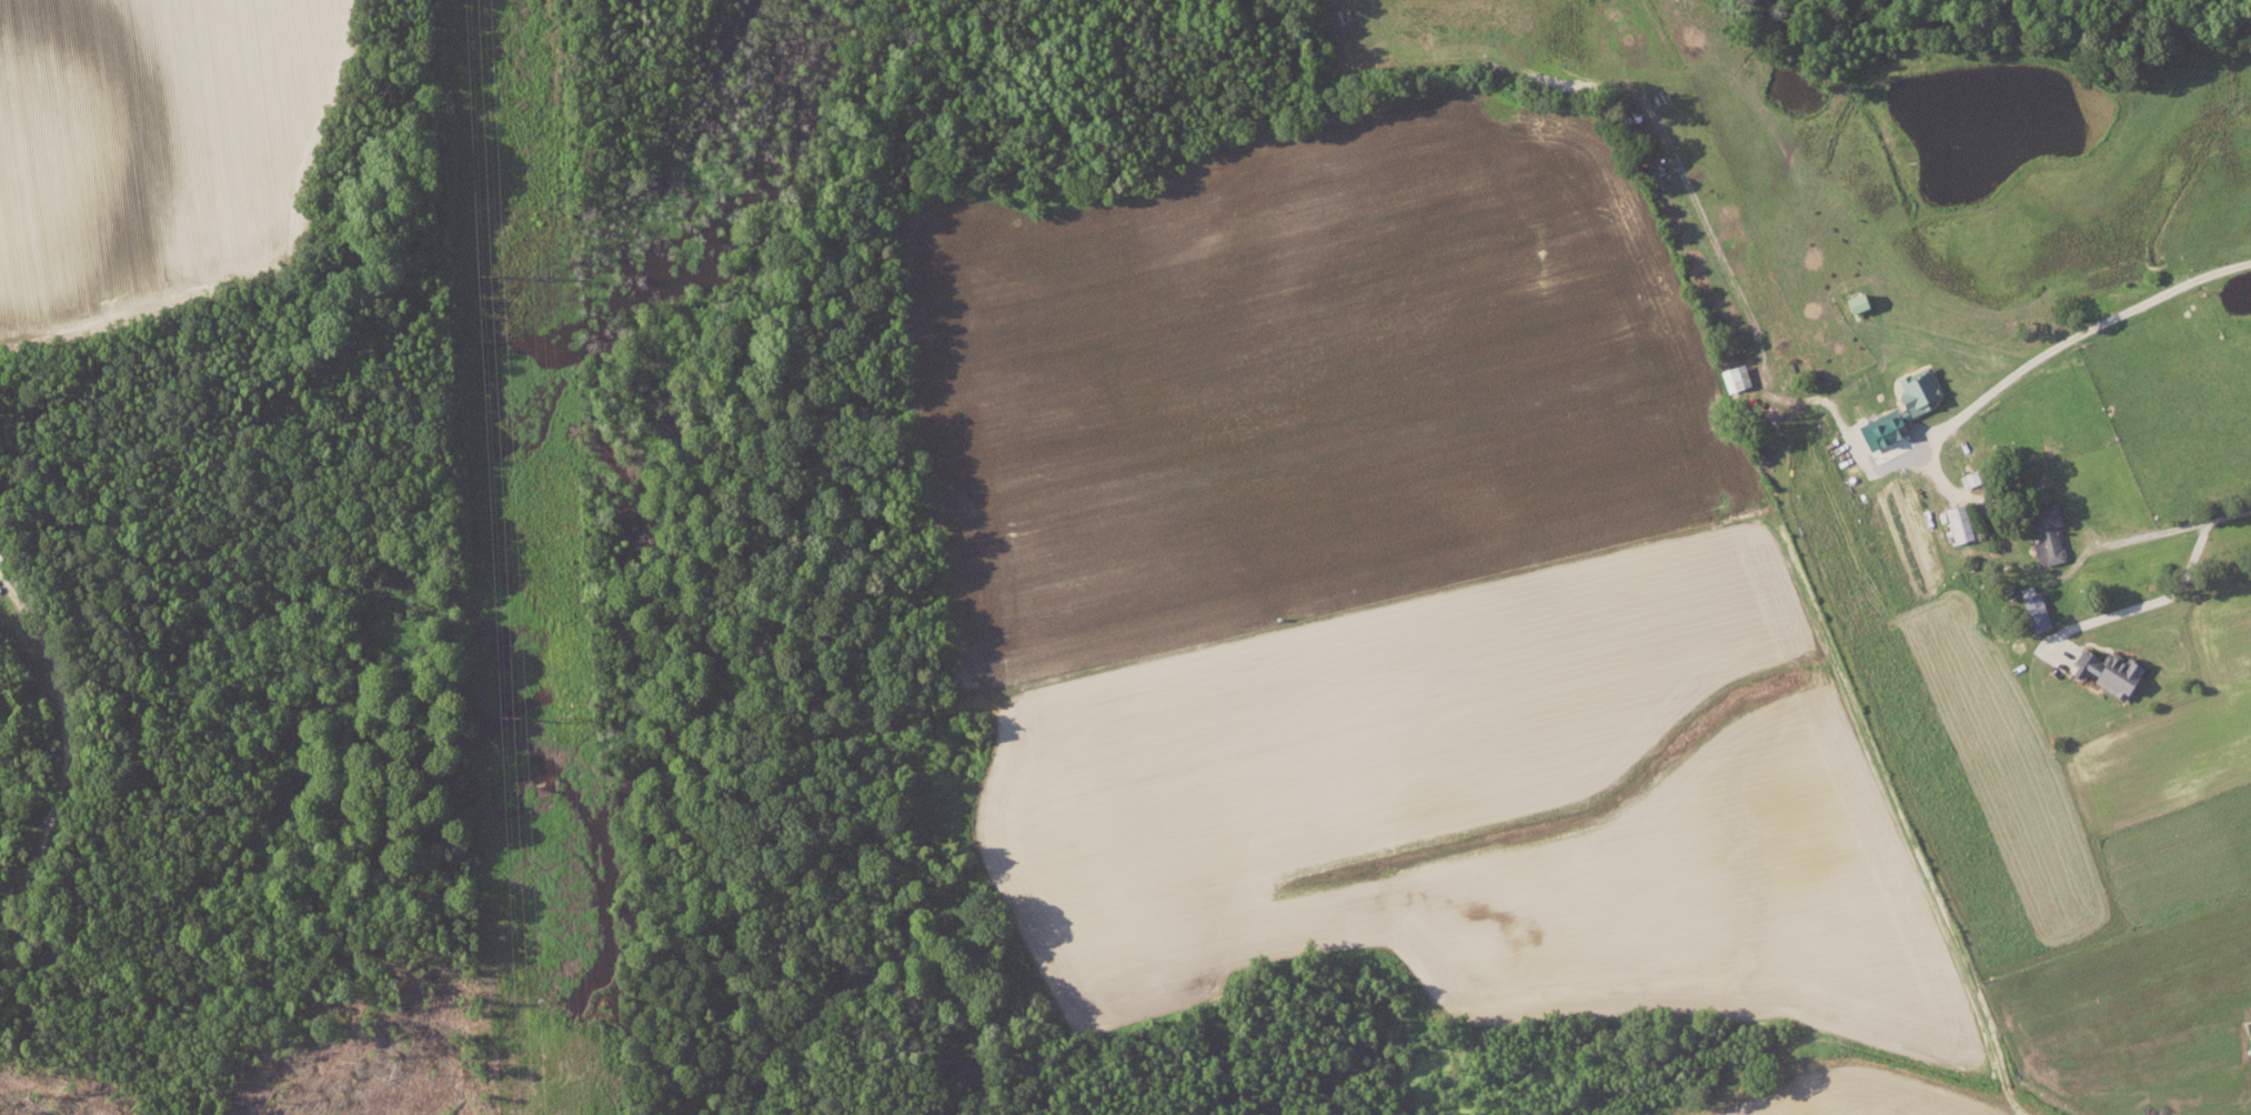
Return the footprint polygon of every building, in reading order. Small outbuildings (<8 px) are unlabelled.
[(1844,312),(1866,305),(1864,299),(1859,301),(1856,290),(1839,296),(1844,312)] [(1890,381),(1906,414),(1939,398),(1924,365),(1890,381)] [(2030,541),(2034,564),(2061,558),(2054,524),(2060,522),(2055,501),(2029,506),(2036,540),(2030,541)] [(1951,542),(1971,538),(1964,502),(1944,506),(1951,542)] [(2032,632),(2050,625),(2037,589),(2019,595),(2032,632)] [(2138,666),(2104,647),(2098,659),(2076,646),(2067,663),(2091,677),(2089,681),(2120,698),(2138,666)]
